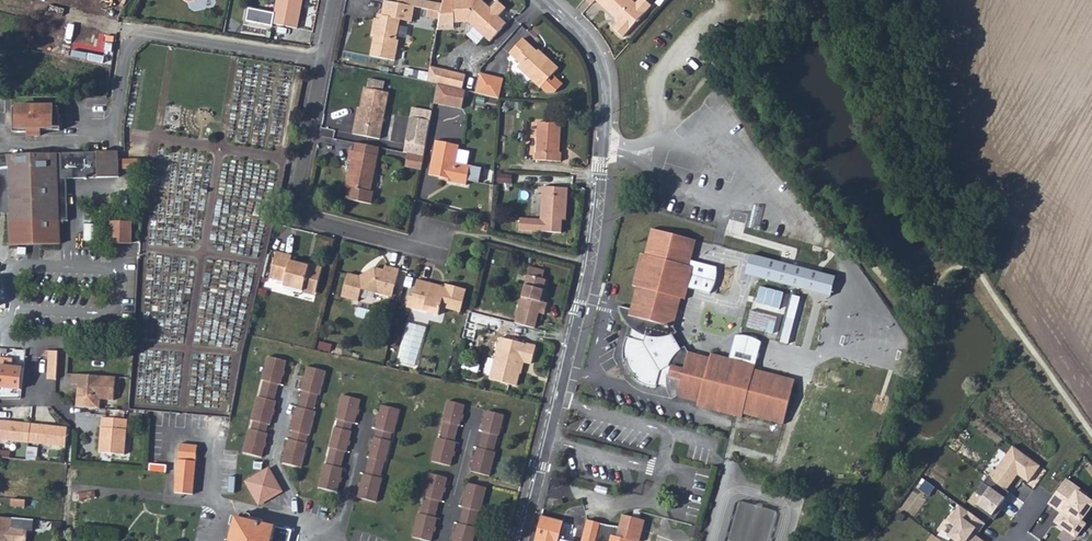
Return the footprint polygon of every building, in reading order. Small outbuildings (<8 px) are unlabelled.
[(276,13),(249,8),(247,21),(273,26),(274,23),(297,28),(302,0),(278,0),(276,13)] [(443,4),(423,0),(398,0),(398,3),(385,1),(382,15),(381,20),(377,19),(375,19),(372,36),(374,36),(370,56),(395,61),(399,40),(396,40),(400,20),(412,22),(415,7),(429,10),(441,12),(443,4)] [(499,16),(506,8),(498,1),(491,8),(489,10),(486,8),(488,6),(481,0),(444,0),(443,4),(441,12),(440,19),(439,24),(468,22),(490,42),(502,28),(495,21),(499,16)] [(621,21),(615,28),(624,37),(652,6),(646,0),(640,0),(637,4),(633,0),(598,0),(621,21)] [(440,19),(441,12),(429,10),(427,17),(440,19)] [(507,23),(499,16),(495,21),(502,28),(507,23)] [(561,66),(545,52),(544,54),(525,37),(511,53),(522,63),(519,67),(543,87),(561,66)] [(442,83),(463,88),(467,73),(446,69),(442,83)] [(477,92),(501,97),(505,78),(482,72),(477,92)] [(463,109),(467,89),(463,88),(442,83),(439,83),(435,103),(463,109)] [(361,122),(359,122),(357,132),(383,138),(393,92),(369,87),(364,107),(361,122)] [(65,134),(65,117),(63,117),(63,109),(17,108),(17,110),(17,134),(34,134),(34,137),(46,137),(46,134),(65,134)] [(406,142),(426,147),(431,121),(411,117),(406,142)] [(562,123),(539,122),(536,161),(562,163),(563,153),(560,153),(562,123)] [(453,179),(453,181),(466,185),(467,180),(480,183),(482,168),(456,162),(459,145),(437,140),(430,174),(447,178),(453,179)] [(60,244),(59,222),(67,222),(64,177),(91,177),(91,171),(96,171),(97,176),(117,175),(116,150),(104,151),(42,153),(5,156),(0,157),(0,214),(9,214),(12,248),(60,244)] [(382,156),(354,150),(352,159),(356,160),(350,187),(352,187),(349,199),(374,204),(377,192),(374,191),(382,156)] [(404,166),(421,170),(424,156),(407,152),(404,166)] [(121,157),(122,166),(137,165),(136,156),(121,157)] [(512,175),(498,174),(498,183),(511,184),(512,175)] [(564,212),(568,212),(570,190),(544,188),(542,220),(533,219),(521,218),(521,231),(562,234),(563,221),(564,212)] [(115,222),(114,242),(122,242),(133,242),(133,223),(115,222)] [(489,224),(482,222),(480,230),(486,232),(489,224)] [(695,237),(649,225),(642,251),(638,251),(629,283),(634,284),(629,306),(632,307),(632,312),(627,311),(622,315),(630,326),(633,329),(639,334),(647,335),(658,335),(671,331),(673,335),(677,333),(674,327),(680,297),(685,297),(688,285),(693,264),(681,262),(682,256),(690,257),(695,237)] [(304,288),(316,291),(323,267),(291,259),(292,255),(277,251),(270,277),(285,281),(284,285),(304,290),(304,288)] [(750,253),(744,274),(827,296),(833,275),(750,253)] [(707,262),(690,257),(682,256),(681,262),(693,264),(688,285),(702,288),(707,262)] [(521,294),(512,326),(531,331),(535,316),(542,317),(545,306),(542,305),(539,304),(542,293),(545,283),(540,281),(545,265),(530,260),(521,294)] [(719,265),(707,262),(702,288),(710,291),(717,280),(719,265)] [(390,288),(393,289),(398,271),(384,268),(383,271),(374,269),(365,275),(364,280),(358,278),(347,276),(341,299),(358,303),(361,291),(387,298),(390,288)] [(429,290),(430,287),(416,283),(411,302),(407,301),(404,313),(411,315),(412,313),(437,319),(439,310),(458,316),(465,293),(445,288),(444,290),(443,294),(429,290)] [(632,307),(629,306),(617,303),(622,315),(627,311),(632,312),(632,307)] [(471,316),(469,333),(481,334),(482,317),(471,316)] [(673,335),(671,331),(658,335),(647,335),(639,334),(633,329),(630,338),(628,337),(624,347),(626,347),(626,354),(628,364),(631,374),(636,380),(638,378),(642,383),(649,386),(656,387),(657,384),(667,387),(670,375),(682,350),(673,335)] [(735,333),(728,358),(725,367),(746,373),(745,381),(751,383),(754,369),(762,341),(749,334),(735,333)] [(518,361),(521,362),(530,364),(534,347),(499,338),(489,380),(515,386),(518,372),(515,371),(518,361)] [(725,367),(728,358),(709,353),(709,358),(687,352),(684,346),(682,350),(670,375),(667,387),(670,399),(677,396),(698,402),(696,406),(742,417),(744,413),(782,424),(794,380),(754,369),(751,383),(745,381),(746,373),(725,367)] [(59,350),(50,349),(49,378),(58,378),(59,350)] [(106,350),(87,350),(87,358),(113,359),(113,351),(106,350)] [(266,384),(263,396),(278,399),(281,388),(282,388),(288,366),(270,361),(264,384),(266,384)] [(20,392),(22,370),(0,368),(0,390),(20,392)] [(88,372),(74,371),(73,382),(79,382),(88,383),(88,372)] [(306,394),(303,406),(317,409),(320,398),(322,398),(328,376),(310,371),(304,394),(306,394)] [(79,382),(78,402),(102,404),(102,397),(116,397),(117,374),(88,372),(88,383),(79,382)] [(260,400),(257,411),(276,416),(279,404),(276,404),(278,399),(263,396),(262,400),(260,400)] [(342,398),(338,414),(356,419),(360,403),(342,398)] [(442,440),(453,443),(457,427),(460,428),(463,416),(465,406),(448,401),(442,424),(445,424),(442,440)] [(300,409),(297,421),(315,425),(318,414),(316,414),(317,409),(303,406),(301,410),(300,409)] [(383,409),(379,424),(395,428),(399,412),(383,409)] [(276,416),(257,411),(254,422),(256,423),(254,431),(252,431),(246,454),(265,459),(271,436),(269,435),(271,427),(273,427),(276,416)] [(477,448),(495,453),(496,451),(493,451),(497,435),(500,436),(505,416),(487,412),(485,418),(482,431),(484,432),(480,448),(477,447),(477,448)] [(356,419),(338,414),(336,422),(340,423),(337,431),(349,433),(350,426),(354,426),(356,419)] [(129,417),(104,415),(100,451),(126,453),(129,417)] [(32,425),(7,422),(0,421),(0,440),(29,444),(32,425)] [(315,425),(297,421),(294,432),(296,433),(294,441),(292,441),(286,464),(304,469),(310,446),(308,445),(310,437),(312,437),(315,425)] [(395,428),(379,424),(376,432),(380,433),(378,441),(388,443),(390,436),(394,436),(395,428)] [(69,430),(32,425),(29,444),(66,449),(69,430)] [(337,431),(333,430),(328,449),(333,450),(328,466),(325,465),(323,471),(341,476),(342,470),(339,469),(343,453),(347,454),(352,435),(349,433),(337,431)] [(442,440),(438,439),(434,455),(452,459),(456,443),(453,443),(442,440)] [(388,443),(378,441),(376,440),(371,460),(373,461),(368,477),(365,476),(364,481),(381,485),(382,480),(379,479),(382,465),(383,463),(385,464),(390,444),(388,443)] [(181,443),(178,491),(196,492),(200,444),(181,443)] [(993,470),(988,477),(998,484),(1006,491),(1017,476),(1028,484),(1041,466),(1013,446),(995,471),(993,470)] [(491,469),(495,453),(477,448),(476,453),(473,464),(491,469)] [(450,467),(452,459),(434,455),(432,462),(450,467)] [(490,475),(491,469),(473,464),(471,471),(490,475)] [(341,476),(323,471),(319,488),(337,493),(341,476)] [(272,472),(252,485),(264,504),(284,492),(272,472)] [(424,496),(442,500),(444,488),(447,477),(429,473),(424,496)] [(998,484),(988,477),(976,493),(983,498),(976,507),(994,521),(1001,511),(998,509),(1005,499),(993,490),(998,484)] [(1066,479),(1048,504),(1061,513),(1057,519),(1062,522),(1059,526),(1076,538),(1085,525),(1081,522),(1091,507),(1091,502),(1086,497),(1087,495),(1066,479)] [(381,485),(364,481),(360,498),(376,502),(381,485)] [(462,505),(481,509),(487,487),(468,483),(462,505)] [(426,498),(422,516),(433,518),(437,501),(441,502),(442,500),(424,496),(424,498),(426,498)] [(943,519),(952,525),(945,535),(952,540),(979,540),(970,534),(973,530),(977,533),(983,524),(954,504),(943,519)] [(464,509),(460,525),(473,528),(476,512),(481,513),(481,509),(462,505),(461,508),(464,509)] [(638,538),(643,539),(648,518),(625,512),(621,527),(613,525),(612,532),(602,529),(603,523),(590,519),(585,540),(637,540),(638,538)] [(27,537),(28,528),(33,528),(34,517),(14,515),(0,514),(0,534),(27,537)] [(419,514),(413,537),(426,540),(431,540),(436,519),(433,518),(422,516),(419,514)] [(276,525),(237,516),(231,540),(272,540),(276,525)] [(612,532),(613,525),(603,523),(602,529),(612,532)] [(453,540),(473,540),(476,530),(473,529),(473,528),(460,525),(460,526),(458,525),(453,540)]
